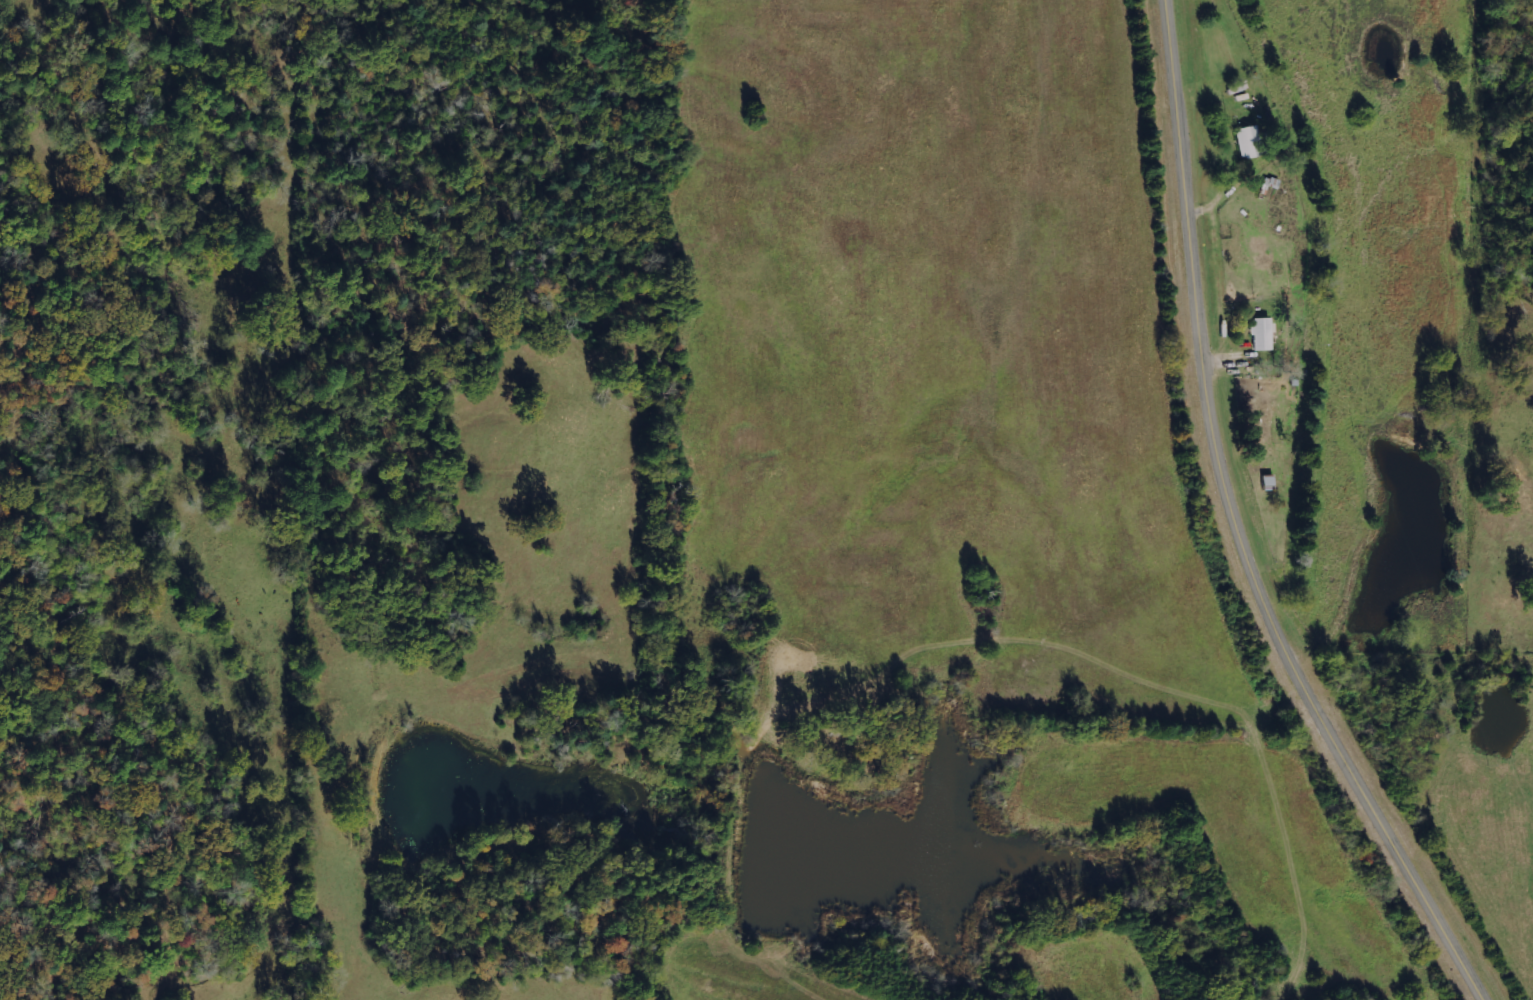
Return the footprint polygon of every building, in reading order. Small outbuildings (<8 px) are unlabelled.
[(1241,160),(1262,155),(1255,125),(1234,130),(1241,160)] [(1252,351),(1270,350),(1269,318),(1251,318),(1252,351)]
